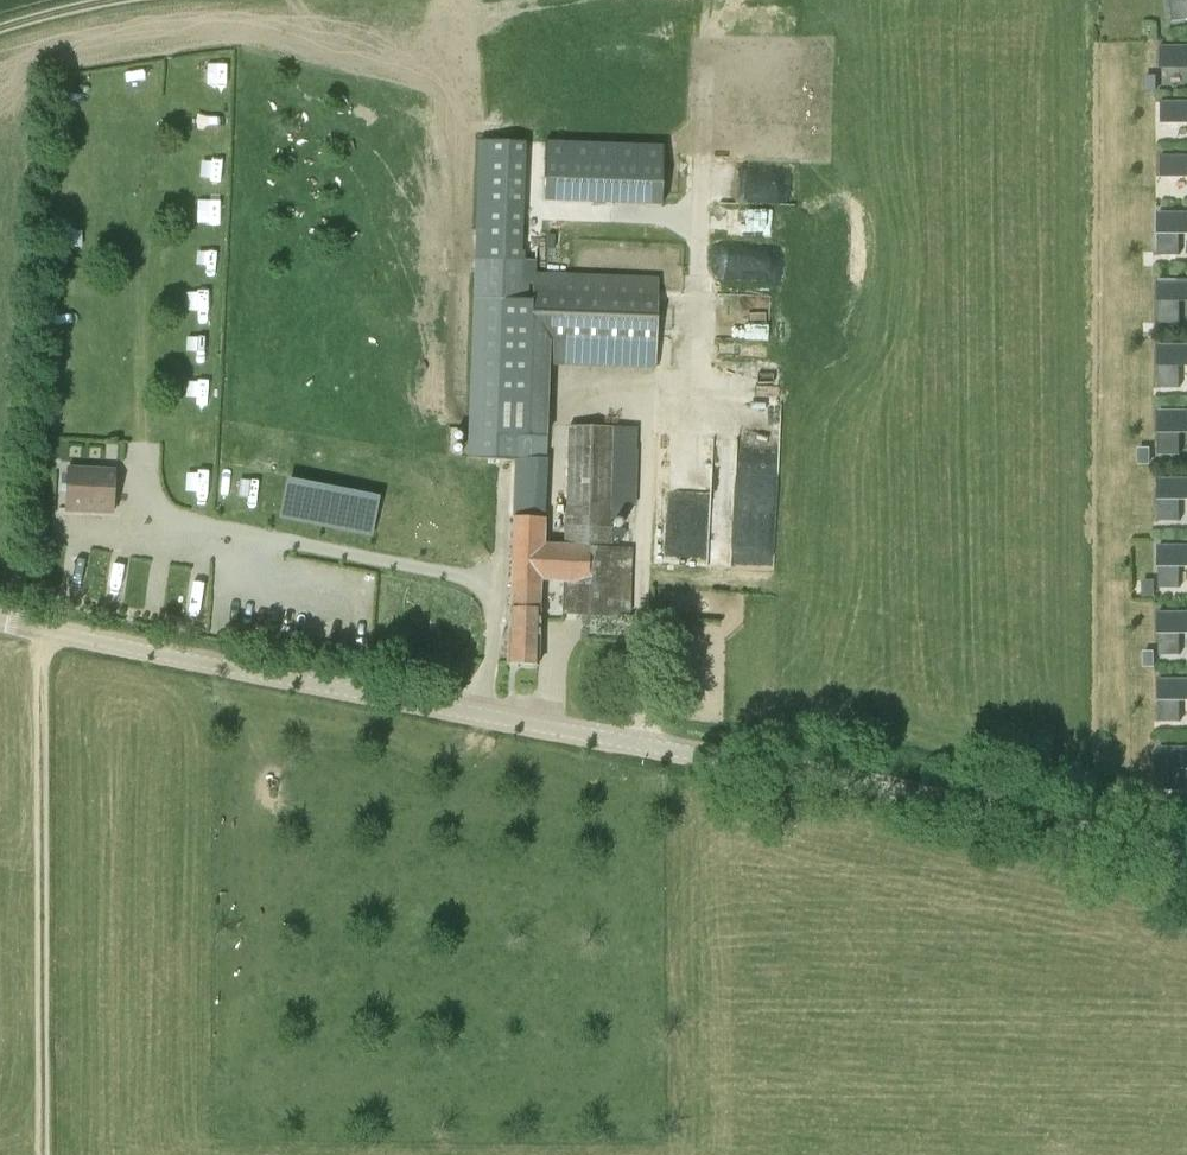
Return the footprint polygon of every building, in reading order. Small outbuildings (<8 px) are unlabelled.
[(1172,3),(1172,1),(1171,1),(1173,22),(1186,20),(1186,1),(1172,3)] [(1162,46),(1161,46),(1161,47),(1163,47),(1163,67),(1186,67),(1186,66),(1186,46),(1162,46)] [(206,82),(226,83),(227,63),(207,63),(206,82)] [(1157,75),(1146,75),(1146,91),(1157,91),(1157,75)] [(1162,102),(1162,101),(1161,101),(1161,103),(1163,103),(1163,122),(1186,122),(1186,121),(1186,102),(1162,102)] [(485,139),(479,258),(520,260),(526,141),(485,139)] [(664,150),(549,146),(546,207),(662,212),(664,150)] [(1162,156),(1162,155),(1161,155),(1161,157),(1163,157),(1163,176),(1186,176),(1186,175),(1186,156),(1162,156)] [(1180,255),(1180,254),(1177,254),(1177,234),(1177,231),(1186,232),(1186,213),(1159,213),(1159,234),(1159,256),(1180,255)] [(509,607),(507,663),(538,665),(542,580),(564,581),(562,613),(617,616),(619,548),(611,548),(611,529),(609,529),(609,519),(625,519),(625,504),(636,504),(638,427),(568,425),(566,519),(573,527),(572,546),(545,545),(551,435),(499,432),(505,300),(518,300),(520,260),(479,258),(469,457),(517,459),(510,607),(509,607)] [(535,272),(535,284),(533,284),(530,361),(655,367),(659,277),(535,272)] [(1159,280),(1159,302),(1159,323),(1180,323),(1180,321),(1178,322),(1178,302),(1178,299),(1180,299),(1186,299),(1186,280),(1159,280)] [(1177,364),(1180,364),(1186,364),(1186,345),(1159,345),(1159,367),(1159,388),(1180,388),(1180,387),(1177,387),(1177,364)] [(1178,431),(1186,431),(1186,412),(1159,412),(1159,433),(1159,455),(1180,455),(1180,453),(1178,453),(1178,434),(1178,431)] [(1150,463),(1150,449),(1139,449),(1139,463),(1150,463)] [(113,510),(115,470),(105,469),(104,478),(68,476),(68,468),(67,468),(64,510),(66,510),(66,508),(113,510)] [(1180,520),(1178,520),(1178,497),(1180,497),(1186,497),(1186,478),(1159,478),(1159,500),(1159,521),(1180,521),(1180,520)] [(1186,564),(1186,546),(1159,546),(1159,567),(1159,588),(1180,588),(1180,587),(1177,587),(1178,564),(1180,564),(1186,564)] [(1135,596),(1146,596),(1146,581),(1135,581),(1135,596)] [(1159,612),(1159,634),(1159,655),(1180,655),(1180,653),(1178,654),(1178,634),(1178,631),(1180,631),(1186,631),(1186,612),(1159,612)] [(1146,667),(1157,667),(1157,651),(1146,651),(1146,667)] [(1180,720),(1178,721),(1178,701),(1178,698),(1186,698),(1186,679),(1159,679),(1159,701),(1159,722),(1180,722),(1180,720)] [(1159,747),(1159,769),(1159,790),(1180,790),(1180,789),(1178,789),(1178,766),(1186,766),(1186,747),(1159,747)]
